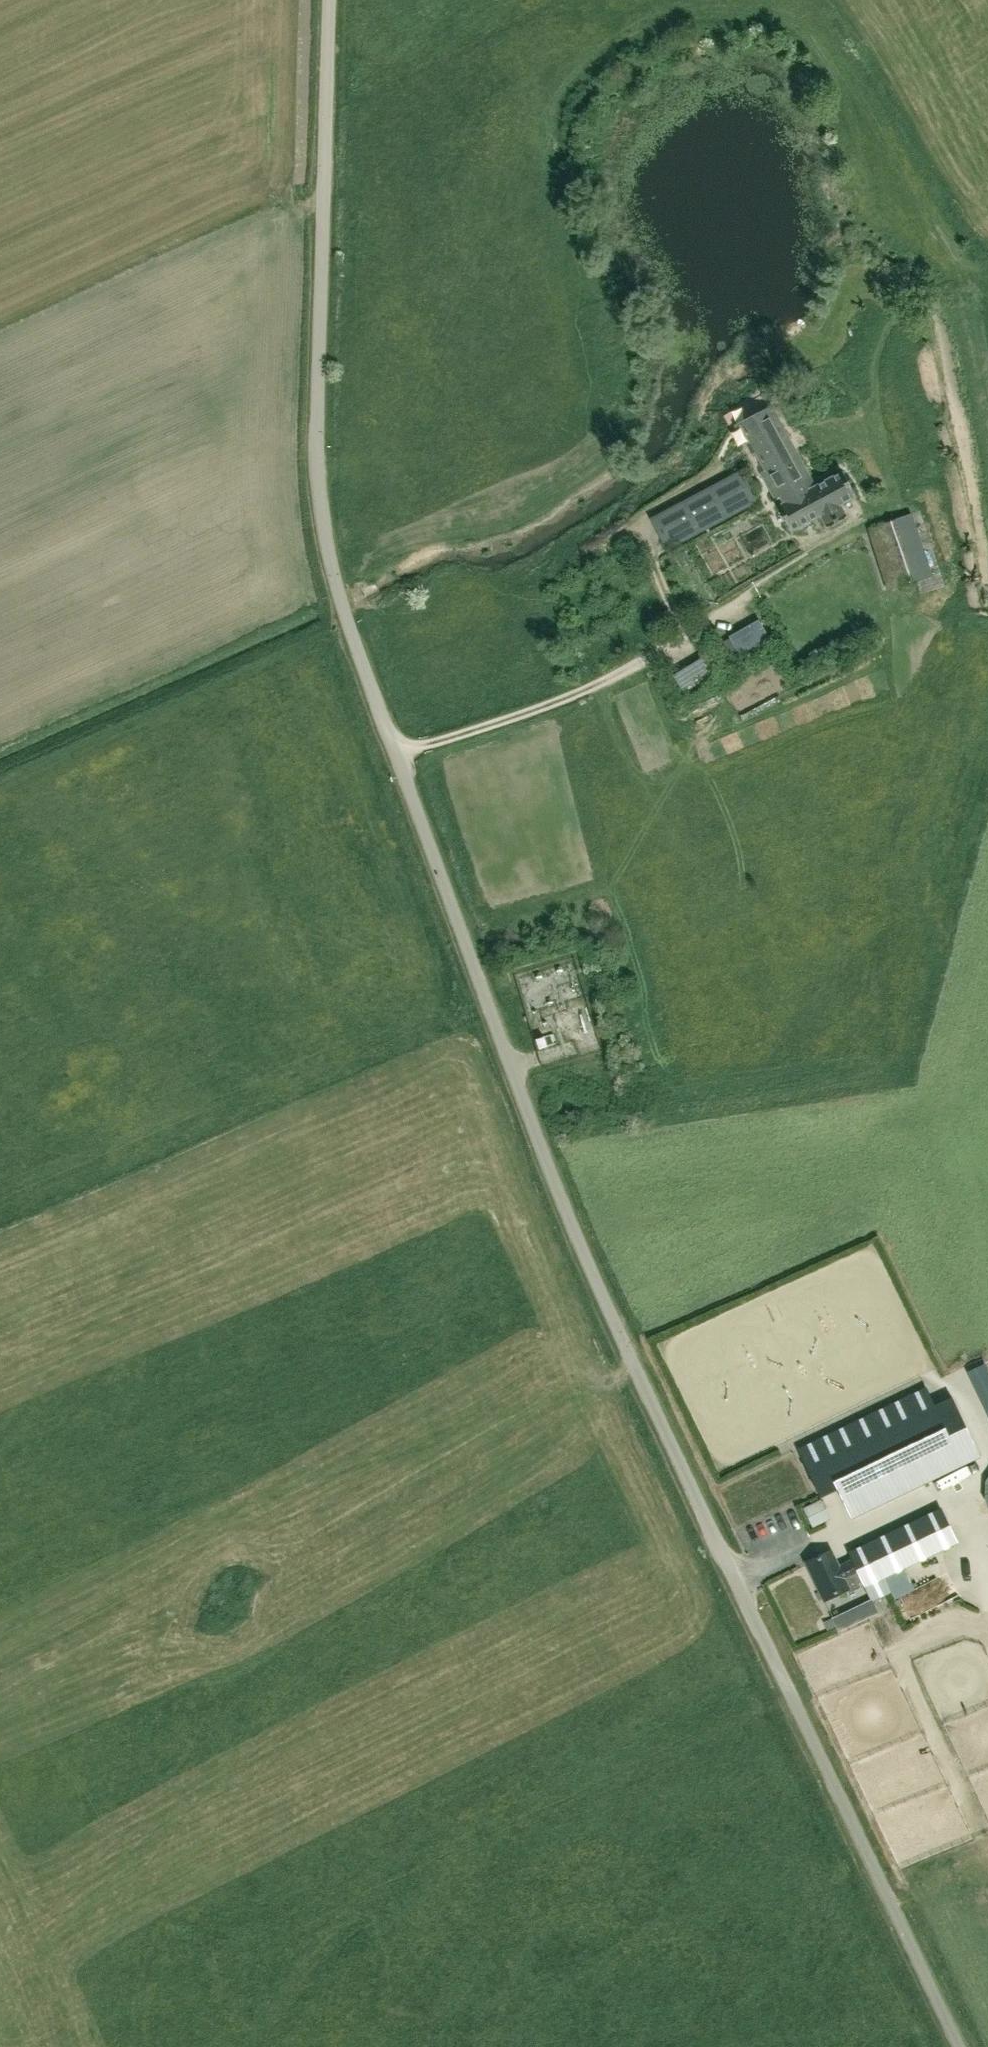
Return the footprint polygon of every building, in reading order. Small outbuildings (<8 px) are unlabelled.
[(778,507),(791,531),(820,515),(826,528),(848,516),(841,503),(850,498),(837,475),(814,487),(772,408),(737,426),(738,428),(742,426),(750,442),(746,444),(752,455),(756,452),(766,471),(762,473),(776,499),(781,496),(785,503),(778,507)] [(753,505),(752,502),(755,500),(738,470),(650,519),(667,550),(753,505)] [(887,590),(922,579),(933,576),(912,513),(867,528),(887,590)] [(772,639),(760,619),(730,636),(741,657),(772,639)] [(544,1037),(537,1039),(540,1049),(547,1046),(544,1037)] [(986,1362),(974,1369),(987,1399),(987,1366),(986,1362)] [(925,1388),(797,1448),(820,1496),(838,1487),(852,1515),(979,1456),(952,1398),(934,1406),(925,1388)] [(821,1499),(803,1508),(813,1528),(831,1519),(821,1499)] [(846,1593),(864,1584),(873,1601),(892,1592),(886,1579),(905,1570),(956,1543),(938,1509),(849,1551),(853,1560),(838,1567),(831,1552),(807,1563),(827,1603),(846,1593)] [(914,1591),(905,1570),(886,1579),(895,1599),(914,1591)] [(846,1593),(827,1603),(839,1632),(878,1611),(873,1601),(864,1584),(846,1593)] [(836,1628),(832,1618),(824,1622),(828,1631),(836,1628)]
